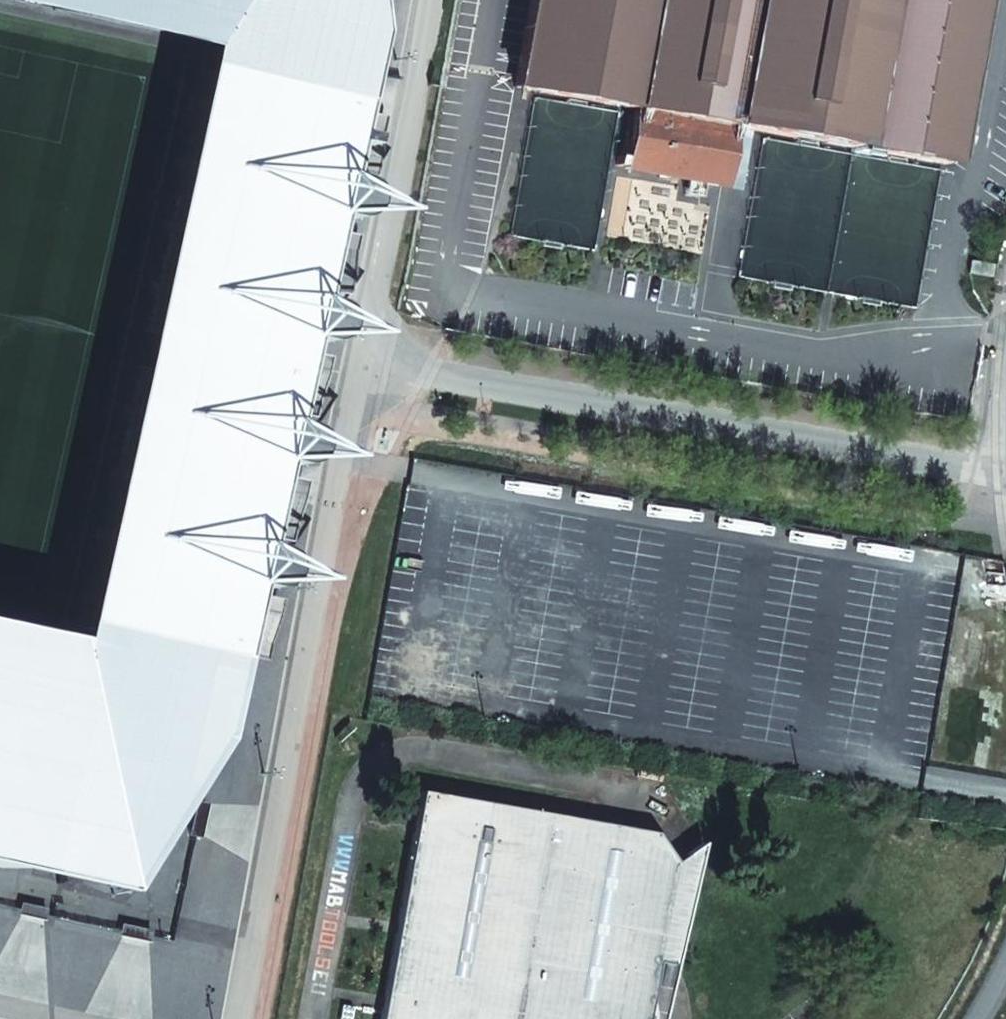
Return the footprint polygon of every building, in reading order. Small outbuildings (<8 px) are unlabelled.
[(215,43),(224,0),(20,0),(215,43)] [(215,43),(209,71),(340,99),(339,104),(343,105),(349,72),(361,74),(369,36),(364,0),(224,0),(215,43)] [(512,89),(526,91),(635,110),(626,160),(617,158),(616,167),(624,168),(624,170),(646,174),(645,180),(653,182),(655,175),(739,190),(749,130),(944,165),(974,0),(528,0),(512,89)] [(220,654),(222,654),(232,656),(234,647),(250,651),(256,618),(259,589),(267,589),(276,586),(281,581),(285,573),(285,568),(284,563),(282,558),(279,554),(272,550),(257,546),(260,535),(277,539),(287,494),(269,490),(275,463),(288,466),(295,466),(302,464),(309,458),(312,450),(312,441),(311,439),(306,431),(302,428),(297,426),(315,343),(323,343),(330,340),(336,333),(338,329),(339,324),(338,316),(335,311),(330,306),(327,304),(311,300),(316,274),(334,277),(344,232),(326,228),(329,217),(344,220),(351,220),(356,217),(361,214),(364,209),(366,204),(366,197),(364,193),(362,188),(358,184),(354,181),(348,179),(337,177),(352,107),(343,105),(339,104),(340,99),(209,71),(204,70),(82,629),(85,629),(119,637),(195,654),(219,659),(220,654)] [(348,135),(346,145),(361,148),(363,138),(348,135)] [(993,266),(970,262),(968,273),(991,277),(993,266)] [(119,637),(85,629),(80,653),(73,688),(107,695),(119,637)] [(41,822),(48,792),(51,792),(73,688),(80,653),(0,637),(0,812),(41,822)] [(195,654),(119,637),(107,695),(73,688),(51,792),(48,792),(41,822),(133,841),(182,743),(195,654)] [(41,822),(31,873),(122,886),(215,741),(232,656),(222,654),(220,654),(219,659),(195,654),(182,743),(133,841),(41,822)] [(380,1018),(652,1018),(647,994),(653,987),(675,861),(654,834),(421,792),(380,1018)] [(31,873),(41,822),(0,812),(0,867),(31,873)] [(19,903),(16,915),(43,921),(46,908),(19,903)] [(147,929),(120,924),(117,936),(144,942),(147,929)]
